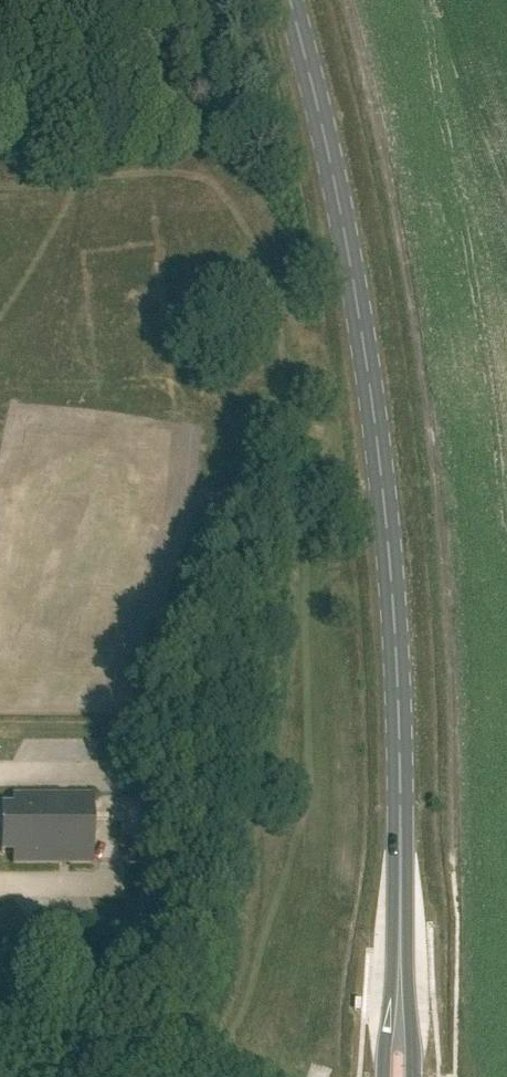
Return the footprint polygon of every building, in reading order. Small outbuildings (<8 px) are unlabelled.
[(92,794),(12,794),(12,805),(0,805),(0,852),(12,852),(12,863),(92,863),(92,794)]
